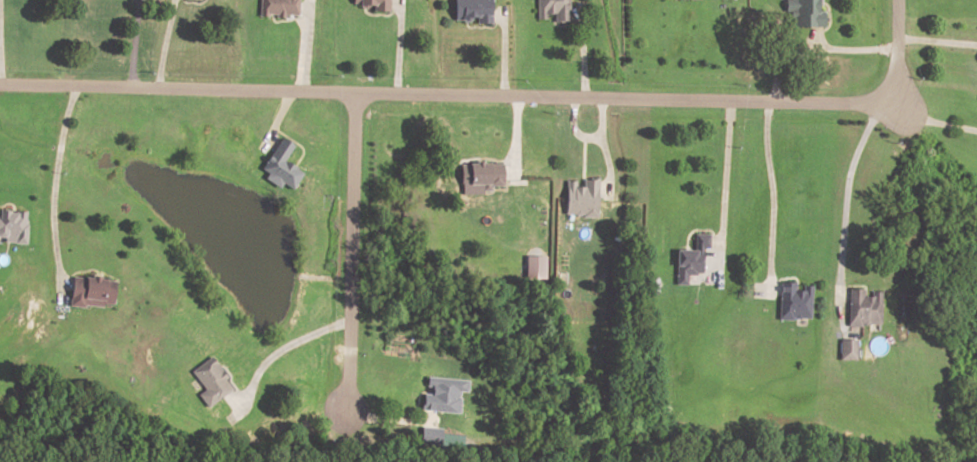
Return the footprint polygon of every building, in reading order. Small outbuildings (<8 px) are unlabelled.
[(257,16),(259,0),(297,0),(296,14),(282,13),(281,17),(273,16),(274,13),(271,13),(266,12),(265,17),(257,16)] [(351,3),(351,0),(387,0),(387,10),(371,10),(371,4),(362,3),(351,3)] [(452,21),(452,0),(489,0),(490,22),(475,22),(475,15),(469,15),(469,21),(465,21),(452,21)] [(535,19),(535,0),(568,0),(568,22),(554,22),(554,12),(545,12),(545,19),(535,19)] [(782,11),(782,0),(819,0),(819,9),(823,9),(823,26),(791,26),(791,11),(782,11)] [(280,136),(293,145),(283,159),(293,166),(295,167),(295,169),(301,173),(290,189),(280,183),(277,187),(263,177),(266,173),(259,168),(280,136)] [(459,183),(481,183),(481,191),(489,191),(489,185),(503,185),(503,160),(474,160),(474,163),(468,163),(468,165),(459,165),(459,169),(459,183)] [(583,187),(583,179),(597,180),(595,218),(581,218),(581,214),(563,213),(564,181),(575,182),(574,187),(580,187),(583,187)] [(5,235),(4,241),(25,242),(26,223),(24,223),(25,211),(0,209),(0,235),(5,235)] [(693,248),(693,233),(709,233),(708,248),(701,248),(701,273),(696,273),(696,275),(686,275),(686,285),(674,285),(674,247),(685,248),(693,248)] [(526,277),(545,278),(546,255),(526,255),(526,277)] [(84,277),(90,278),(91,274),(99,275),(99,278),(105,279),(105,283),(114,284),(111,304),(102,302),(101,307),(84,304),(83,307),(69,305),(72,277),(84,279),(84,277)] [(794,290),(802,290),(802,286),(811,286),(809,319),(791,318),(791,320),(777,319),(780,282),(794,283),(794,290)] [(862,296),(869,296),(869,291),(881,292),(880,325),(860,324),(860,327),(846,326),(847,289),(862,289),(862,296)] [(838,340),(855,340),(854,360),(838,360),(838,340)] [(209,356),(225,377),(223,379),(230,389),(207,407),(197,394),(203,389),(189,371),(209,356)] [(430,395),(430,387),(424,387),(425,377),(466,381),(465,391),(459,391),(456,412),(420,409),(421,395),(430,395)] [(425,427),(439,429),(437,445),(422,443),(425,427)]
